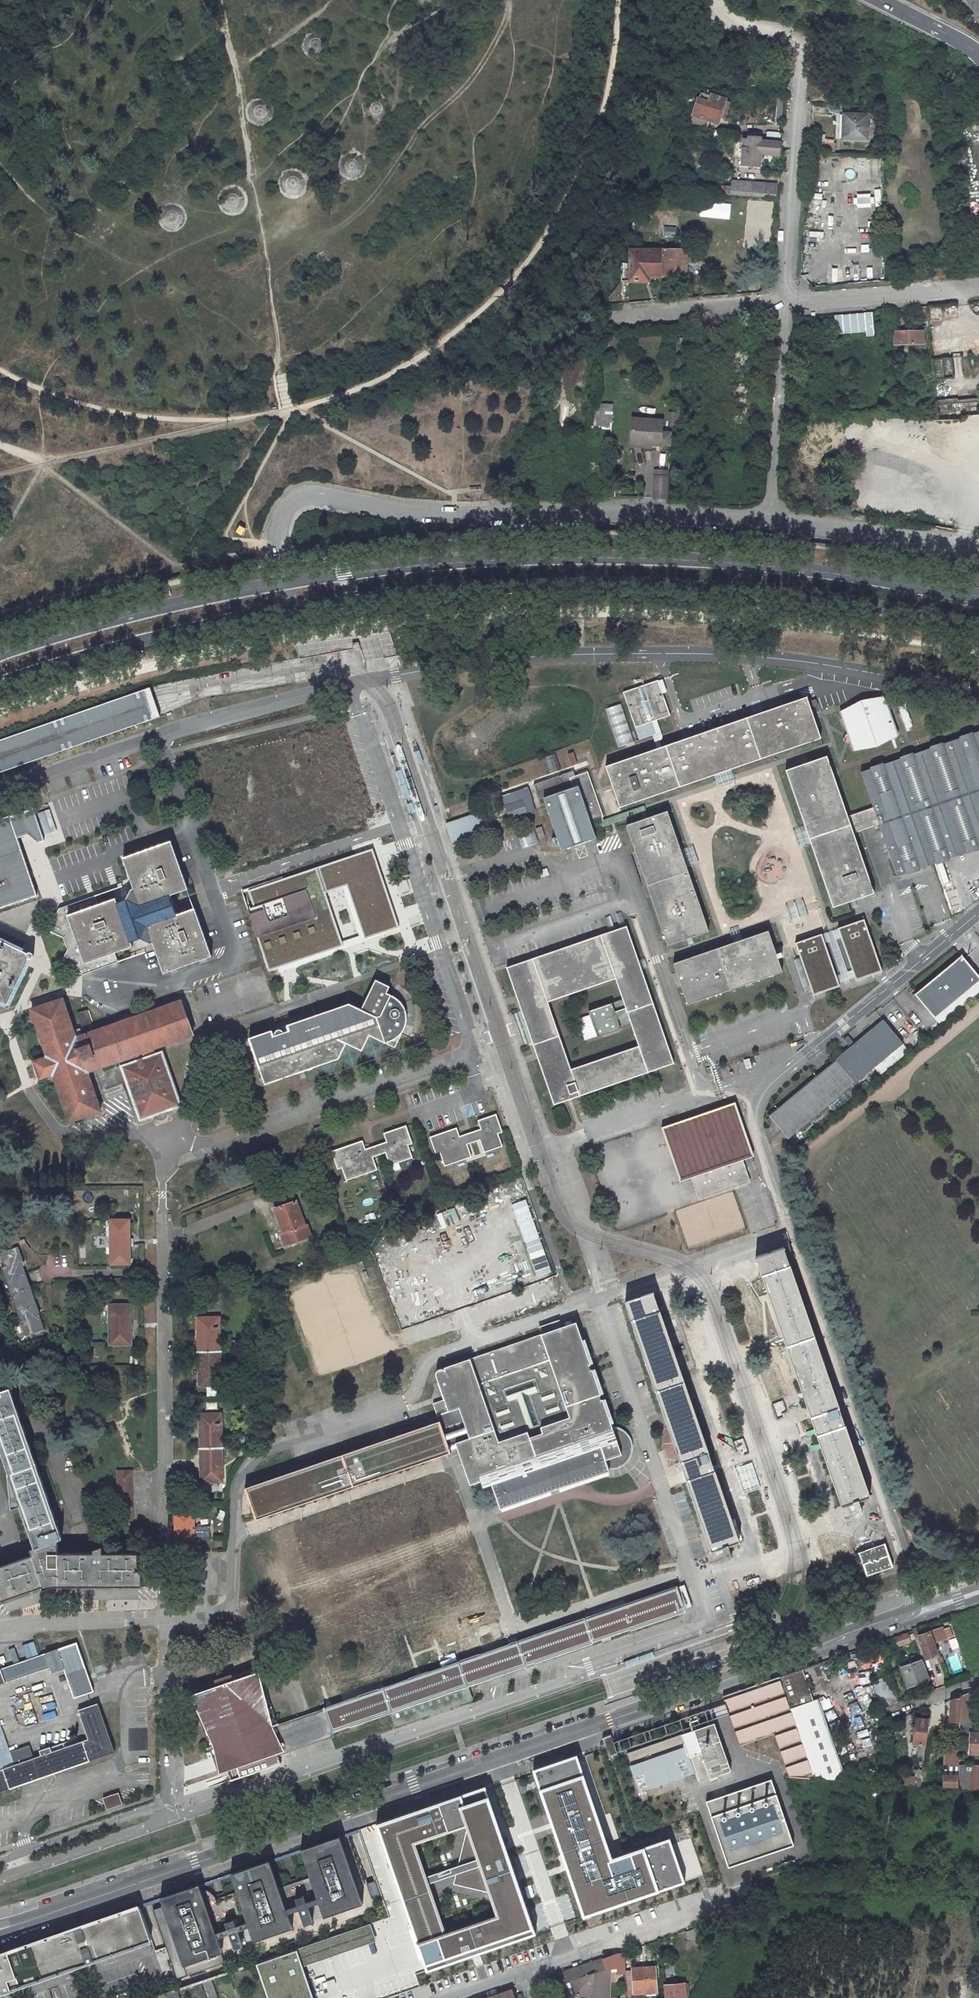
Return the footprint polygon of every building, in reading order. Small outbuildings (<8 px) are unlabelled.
[(317,41),(315,41),(313,41),(311,42),(310,44),(310,46),(311,48),(312,49),(314,50),(316,50),(318,49),(319,48),(320,46),(319,44),(318,42),(317,41)] [(404,48),(402,47),(401,48),(399,49),(398,50),(398,52),(398,53),(398,55),(400,56),(401,57),(403,57),(405,56),(406,55),(407,54),(407,52),(407,50),(406,49),(404,48)] [(704,78),(704,88),(717,88),(717,79),(704,78)] [(725,101),(701,93),(694,115),(689,127),(697,129),(706,130),(709,120),(714,121),(715,117),(719,119),(725,101)] [(730,102),(725,101),(719,119),(724,120),(730,102)] [(378,105),(377,104),(375,104),(373,105),(372,107),(372,108),(372,110),(372,112),(374,113),(375,114),(377,114),(379,113),(380,112),(381,110),(381,109),(381,107),(380,106),(378,105)] [(262,108),(261,107),(259,107),(257,109),(256,110),(256,112),(256,114),(257,116),(259,117),(261,117),(263,116),(264,114),(265,113),(265,111),(264,109),(262,108)] [(868,140),(869,115),(843,114),(842,139),(868,140)] [(779,156),(780,139),(767,138),(759,137),(759,138),(749,138),(749,137),(736,136),(736,142),(744,143),(743,155),(742,165),(759,167),(760,154),(779,156)] [(735,155),(743,155),(744,143),(736,142),(735,155)] [(354,162),(352,162),(350,162),(349,163),(348,164),(347,166),(347,167),(348,169),(349,170),(351,171),(352,171),(354,171),(355,169),(356,168),(357,166),(356,164),(355,163),(354,162)] [(295,179),(293,178),(291,179),(290,180),(288,181),(288,183),(288,184),(289,186),(290,187),(292,188),(293,188),(295,187),(296,186),(297,185),(297,183),(297,181),(296,180),(295,179)] [(776,199),(777,185),(753,183),(753,189),(752,196),(752,197),(776,199)] [(753,189),(738,188),(737,195),(752,196),(753,189)] [(856,194),(857,207),(872,206),(871,193),(856,194)] [(234,196),(233,196),(231,196),(229,197),(228,198),(228,200),(228,202),(229,203),(230,205),(231,205),(233,205),(235,205),(236,204),(237,202),(237,200),(237,199),(236,197),(234,196)] [(174,213),(172,213),(170,213),(169,214),(168,215),(167,217),(167,218),(168,220),(169,221),(171,222),(172,222),(174,221),(176,220),(176,219),(177,217),(176,215),(175,214),(174,213)] [(662,237),(674,236),(674,226),(662,226),(662,237)] [(661,251),(630,251),(630,263),(621,263),(620,281),(648,282),(648,277),(661,278),(661,275),(677,275),(686,275),(686,251),(666,251),(666,249),(661,248),(661,251)] [(927,307),(919,308),(920,323),(928,322),(928,321),(927,307)] [(892,310),(885,311),(886,322),(890,321),(890,319),(893,319),(892,310)] [(873,312),(835,315),(836,334),(866,331),(867,336),(875,335),(873,312)] [(923,344),(923,332),(894,332),(895,344),(923,344)] [(952,357),(932,359),(934,379),(954,378),(952,357)] [(937,402),(938,420),(961,420),(961,416),(977,415),(978,415),(978,411),(977,401),(956,403),(956,400),(937,402)] [(612,406),(596,405),(595,415),(612,415),(612,406)] [(808,416),(809,409),(792,407),(791,414),(808,416)] [(668,424),(676,423),(675,413),(667,413),(668,424)] [(612,415),(595,415),(594,429),(598,429),(611,429),(612,415)] [(662,421),(632,419),(631,440),(641,441),(641,444),(644,444),(644,447),(651,448),(651,444),(660,445),(662,421)] [(665,471),(665,477),(655,477),(653,498),(667,499),(668,471),(665,471)] [(663,679),(658,681),(659,684),(660,687),(662,693),(667,692),(663,679)] [(633,721),(635,728),(639,739),(652,735),(654,734),(656,733),(652,722),(654,721),(656,720),(657,720),(670,716),(668,709),(665,702),(664,698),(662,693),(660,687),(659,684),(658,681),(658,680),(657,681),(649,683),(646,684),(640,686),(632,689),(627,691),(623,692),(625,700),(628,708),(630,715),(633,721)] [(17,768),(158,718),(161,717),(150,688),(0,741),(0,773),(17,768)] [(901,694),(894,696),(907,732),(914,729),(901,694)] [(885,699),(884,696),(861,701),(840,712),(841,714),(855,709),(857,709),(859,708),(871,704),(871,702),(872,700),(876,702),(885,699)] [(813,715),(807,697),(798,700),(789,703),(785,705),(781,706),(777,708),(772,709),(768,710),(764,712),(751,716),(747,718),(742,719),(734,722),(725,725),(717,728),(700,734),(691,737),(683,740),(678,741),(670,744),(661,747),(659,748),(657,749),(649,752),(636,756),(627,759),(619,762),(614,764),(605,767),(612,784),(612,786),(617,799),(620,808),(633,804),(650,798),(676,789),(680,787),(684,786),(689,784),(710,777),(714,776),(723,773),(731,770),(748,764),(761,759),(765,758),(774,755),(783,752),(787,750),(795,747),(800,746),(802,745),(808,743),(821,739),(818,730),(813,717),(813,715)] [(855,709),(841,714),(845,727),(847,732),(848,734),(849,738),(850,741),(851,743),(853,749),(861,746),(871,742),(875,741),(880,740),(886,738),(897,734),(896,729),(892,719),(889,711),(888,707),(885,699),(876,702),(872,700),(871,702),(871,704),(862,707),(859,708),(857,709),(855,709)] [(634,742),(621,704),(605,710),(618,748),(634,742)] [(659,748),(661,747),(659,741),(661,740),(662,738),(662,737),(656,720),(654,721),(652,722),(656,733),(654,734),(652,735),(657,749),(659,748)] [(335,724),(314,730),(317,738),(329,735),(330,736),(338,734),(335,724)] [(853,833),(861,831),(865,829),(879,825),(886,846),(890,857),(897,877),(962,854),(978,849),(978,731),(965,736),(939,745),(921,751),(900,759),(860,772),(869,797),(873,808),(847,816),(835,782),(831,769),(827,756),(817,759),(807,763),(804,764),(802,765),(800,765),(785,770),(791,787),(796,800),(802,817),(805,827),(808,835),(811,843),(818,865),(827,890),(833,908),(850,902),(852,901),(855,900),(865,897),(874,894),(869,881),(868,876),(859,850),(853,833)] [(898,736),(897,734),(880,740),(871,742),(861,746),(853,749),(854,751),(877,747),(898,736)] [(573,752),(568,753),(572,765),(577,763),(574,755),(573,752)] [(547,775),(561,770),(555,754),(541,759),(547,775)] [(591,822),(604,818),(588,773),(575,777),(573,770),(533,784),(539,800),(543,799),(561,851),(583,843),(596,838),(593,830),(592,827),(591,824),(591,822)] [(723,773),(714,776),(716,780),(718,787),(735,781),(731,770),(723,773)] [(504,806),(523,800),(519,789),(501,796),(504,806)] [(509,820),(528,814),(523,800),(504,806),(507,812),(509,820)] [(645,812),(646,811),(644,805),(591,824),(592,827),(593,830),(641,814),(643,820),(645,819),(648,818),(645,812)] [(44,841),(34,809),(10,817),(10,816),(0,819),(0,908),(37,896),(31,878),(26,879),(25,874),(29,873),(22,850),(18,838),(29,835),(38,843),(44,841)] [(449,841),(489,829),(483,810),(443,822),(449,841)] [(708,932),(709,931),(706,922),(701,910),(698,901),(697,897),(694,888),(691,880),(686,867),(683,859),(683,858),(681,850),(680,850),(675,833),(672,825),(667,811),(658,814),(648,818),(645,819),(643,820),(638,821),(626,826),(629,834),(630,839),(632,843),(633,847),(636,855),(638,860),(640,868),(643,877),(645,881),(648,890),(649,894),(652,902),(655,911),(657,916),(658,919),(660,924),(663,932),(667,946),(676,943),(688,939),(689,938),(691,938),(692,937),(708,932)] [(539,839),(545,837),(541,827),(535,829),(539,839)] [(804,846),(811,843),(808,835),(805,827),(798,829),(793,831),(799,848),(804,846)] [(517,835),(522,850),(539,844),(533,829),(517,835)] [(99,905),(95,896),(59,908),(54,920),(48,930),(63,937),(68,949),(61,964),(71,969),(83,975),(118,962),(115,953),(133,947),(131,943),(140,940),(150,945),(153,943),(164,974),(212,957),(195,909),(177,915),(170,896),(188,889),(171,841),(123,858),(131,882),(134,889),(131,889),(126,900),(117,903),(116,899),(99,905)] [(686,867),(698,863),(692,846),(681,850),(683,859),(686,867)] [(383,881),(372,849),(343,860),(328,865),(317,869),(245,895),(272,971),(345,945),(341,935),(332,909),(325,891),(327,890),(346,883),(353,902),(356,912),(359,921),(362,929),(365,938),(381,933),(382,932),(384,932),(399,926),(396,917),(393,909),(390,900),(383,881)] [(802,900),(785,906),(791,923),(808,917),(802,900)] [(620,928),(626,926),(622,912),(615,914),(620,928)] [(615,930),(610,916),(604,918),(609,932),(615,930)] [(873,974),(882,971),(879,962),(878,961),(867,929),(864,919),(855,923),(838,929),(839,933),(841,938),(852,971),(853,974),(854,977),(856,980),(864,977),(869,976),(873,974)] [(574,940),(597,934),(595,924),(571,930),(574,940)] [(642,970),(640,965),(639,961),(638,961),(633,944),(626,926),(620,928),(615,930),(609,932),(602,934),(600,935),(588,939),(583,941),(579,942),(571,945),(566,947),(558,950),(554,951),(545,954),(535,958),(532,959),(530,959),(527,960),(524,962),(512,966),(506,968),(513,986),(516,995),(518,1001),(518,1002),(521,1009),(521,1011),(524,1019),(526,1024),(533,1045),(536,1053),(537,1058),(538,1059),(540,1066),(543,1074),(548,1087),(551,1096),(554,1105),(565,1101),(566,1101),(567,1100),(569,1100),(572,1099),(580,1096),(588,1093),(597,1090),(606,1087),(614,1084),(618,1083),(622,1081),(631,1078),(635,1077),(639,1076),(648,1073),(652,1071),(654,1070),(656,1070),(674,1064),(672,1059),(671,1054),(666,1041),(665,1038),(661,1025),(659,1020),(653,1003),(650,995),(649,991),(645,979),(642,970)] [(738,941),(742,940),(740,935),(738,928),(729,931),(732,937),(733,943),(738,941)] [(836,940),(841,938),(839,933),(838,929),(821,935),(823,939),(824,943),(830,942),(841,974),(836,976),(836,977),(837,980),(838,983),(854,977),(853,974),(852,971),(847,972),(836,940)] [(774,948),(768,931),(759,934),(751,937),(742,940),(738,941),(733,943),(725,946),(716,949),(712,950),(708,952),(703,953),(695,956),(686,959),(673,963),(674,968),(676,972),(677,975),(680,985),(681,987),(687,1005),(696,1002),(705,999),(713,996),(722,993),(726,991),(735,988),(739,987),(752,983),(761,980),(769,977),(782,972),(779,963),(776,954),(775,951),(774,948)] [(830,989),(839,986),(838,983),(837,980),(836,977),(836,976),(824,943),(823,939),(821,935),(821,934),(804,940),(795,943),(798,952),(800,957),(809,984),(810,986),(813,995),(826,991),(830,989)] [(24,951),(0,940),(0,1002),(8,1006),(25,969),(28,964),(23,962),(21,956),(24,951)] [(27,957),(27,955),(27,954),(28,953),(24,951),(21,956),(23,962),(28,964),(30,960),(29,959),(28,958),(27,957)] [(915,995),(935,1019),(978,982),(978,976),(962,956),(918,992),(915,995)] [(804,986),(809,984),(800,957),(794,959),(799,974),(804,986)] [(647,968),(644,959),(638,961),(639,961),(640,965),(642,970),(647,968)] [(387,993),(390,987),(376,980),(373,986),(387,993)] [(373,986),(361,1009),(349,1004),(333,1009),(317,1015),(287,1025),(289,1031),(284,1033),(283,1031),(282,1030),(281,1030),(279,1030),(278,1030),(276,1031),(275,1032),(275,1033),(275,1034),(275,1036),(274,1036),(272,1030),(249,1038),(254,1054),(254,1058),(255,1062),(257,1066),(259,1069),(261,1074),(265,1085),(289,1076),(299,1073),(301,1072),(303,1071),(316,1067),(320,1066),(339,1059),(346,1044),(362,1051),(370,1036),(385,1043),(395,1048),(402,1034),(397,1032),(399,1029),(400,1026),(404,1029),(406,1025),(407,1020),(407,1015),(406,1011),(405,1008),(403,1004),(400,1001),(396,997),(394,996),(391,995),(387,993),(373,986)] [(120,1061),(121,1066),(144,1058),(142,1053),(152,1049),(194,1035),(182,1001),(108,1027),(76,1038),(63,999),(32,1010),(48,1057),(35,1062),(41,1078),(54,1074),(70,1122),(101,1111),(87,1072),(95,1069),(99,1068),(120,1061)] [(92,1022),(87,1009),(77,1013),(82,1026),(92,1022)] [(526,1047),(533,1045),(526,1024),(524,1019),(521,1011),(514,1013),(526,1047)] [(788,1139),(902,1044),(884,1021),(769,1116),(775,1123),(788,1139)] [(370,1036),(362,1051),(346,1044),(339,1059),(320,1066),(316,1067),(320,1078),(343,1070),(354,1066),(401,1050),(395,1048),(385,1043),(370,1036)] [(153,1052),(152,1049),(142,1053),(144,1058),(154,1054),(153,1052)] [(121,1066),(140,1120),(155,1115),(155,1116),(157,1115),(160,1114),(165,1112),(167,1111),(181,1106),(162,1051),(154,1054),(144,1058),(121,1066)] [(741,1158),(753,1154),(736,1102),(730,1104),(725,1106),(671,1124),(661,1127),(679,1179),(690,1175),(693,1182),(694,1186),(695,1188),(696,1190),(699,1199),(724,1190),(750,1182),(747,1173),(746,1171),(745,1169),(744,1165),(741,1158)] [(498,1134),(502,1132),(496,1114),(477,1120),(481,1129),(473,1131),(476,1138),(483,1135),(484,1138),(480,1140),(484,1153),(486,1152),(498,1148),(503,1146),(498,1134)] [(408,1145),(412,1144),(406,1125),(383,1133),(386,1142),(379,1144),(382,1151),(389,1148),(390,1151),(386,1153),(390,1166),(412,1158),(408,1145)] [(464,1135),(460,1136),(457,1127),(430,1137),(436,1155),(440,1154),(445,1167),(455,1163),(467,1159),(472,1157),(467,1145),(463,1146),(461,1143),(466,1141),(464,1135)] [(476,1138),(473,1131),(464,1135),(466,1141),(467,1145),(477,1141),(476,1138)] [(372,1154),(370,1147),(365,1149),(363,1140),(331,1151),(337,1169),(342,1168),(346,1181),(377,1170),(373,1157),(368,1159),(367,1156),(372,1154)] [(383,1154),(382,1151),(379,1144),(376,1145),(371,1147),(370,1147),(372,1154),(373,1157),(380,1155),(383,1154)] [(307,1226),(305,1226),(296,1201),(275,1209),(284,1234),(281,1235),(285,1245),(311,1236),(307,1226)] [(111,1264),(129,1263),(129,1245),(129,1239),(129,1220),(111,1220),(111,1264)] [(525,1246),(539,1281),(555,1275),(541,1240),(525,1246)] [(40,1316),(40,1314),(22,1262),(24,1262),(19,1247),(1,1253),(5,1266),(2,1267),(25,1336),(44,1329),(40,1316)] [(783,1248),(783,1247),(756,1257),(756,1258),(757,1258),(818,1434),(827,1461),(842,1505),(841,1505),(842,1506),(845,1505),(846,1508),(854,1505),(857,1514),(863,1512),(859,1503),(867,1501),(866,1498),(868,1497),(869,1497),(869,1496),(868,1496),(843,1424),(783,1249),(783,1248)] [(740,1542),(654,1292),(626,1302),(627,1303),(627,1302),(682,1462),(684,1462),(685,1464),(687,1471),(690,1479),(688,1480),(712,1550),(711,1550),(711,1551),(722,1548),(726,1559),(732,1558),(728,1546),(740,1542)] [(126,1323),(130,1323),(130,1305),(110,1305),(110,1344),(131,1344),(130,1328),(126,1328),(126,1323)] [(220,1385),(219,1318),(198,1318),(198,1336),(202,1336),(203,1341),(198,1341),(199,1362),(203,1362),(203,1367),(199,1367),(199,1386),(220,1385)] [(439,1422),(449,1448),(450,1451),(457,1448),(462,1447),(468,1463),(472,1473),(479,1482),(485,1480),(498,1476),(500,1479),(500,1481),(491,1484),(500,1508),(555,1490),(610,1471),(609,1470),(612,1470),(617,1469),(623,1467),(628,1464),(631,1460),(633,1456),(634,1450),(634,1446),(633,1441),(632,1438),(628,1434),(624,1430),(618,1428),(613,1427),(603,1399),(600,1399),(599,1396),(602,1395),(592,1369),(590,1370),(589,1368),(588,1366),(591,1365),(576,1322),(571,1324),(570,1320),(565,1322),(566,1326),(541,1334),(528,1339),(528,1341),(527,1341),(525,1342),(524,1340),(476,1357),(477,1359),(474,1360),(471,1361),(471,1359),(444,1368),(445,1370),(444,1369),(442,1369),(440,1369),(439,1370),(437,1371),(436,1372),(436,1374),(436,1376),(442,1395),(443,1396),(444,1399),(433,1403),(437,1416),(439,1422)] [(242,1359),(242,1351),(234,1351),(234,1359),(242,1359)] [(38,1472),(21,1421),(10,1389),(0,1392),(0,1446),(4,1457),(9,1472),(8,1472),(11,1500),(18,1498),(21,1505),(34,1544),(36,1548),(58,1540),(62,1539),(59,1529),(58,1529),(38,1472)] [(200,1414),(200,1433),(204,1433),(204,1438),(200,1438),(201,1459),(205,1459),(205,1464),(201,1464),(201,1482),(222,1482),(221,1414),(200,1414)] [(648,1417),(650,1426),(659,1424),(657,1415),(648,1417)] [(444,1450),(449,1448),(439,1422),(437,1416),(432,1418),(429,1423),(430,1425),(298,1470),(246,1488),(255,1515),(260,1513),(265,1512),(265,1514),(322,1495),(379,1475),(440,1454),(439,1452),(444,1450)] [(236,1456),(244,1456),(244,1447),(236,1447),(236,1456)] [(479,1482),(472,1473),(468,1463),(462,1447),(457,1448),(470,1485),(479,1482)] [(747,1493),(758,1489),(751,1467),(739,1471),(747,1493)] [(118,1519),(131,1519),(131,1472),(118,1472),(118,1519)] [(21,1505),(18,1498),(11,1500),(13,1509),(21,1505)] [(194,1512),(175,1512),(175,1540),(210,1539),(210,1538),(209,1538),(209,1527),(194,1527),(194,1512)] [(74,1553),(58,1553),(58,1540),(36,1548),(35,1554),(32,1555),(0,1566),(0,1600),(43,1584),(43,1583),(52,1583),(58,1583),(58,1584),(128,1584),(128,1586),(141,1586),(141,1570),(136,1570),(136,1567),(138,1567),(138,1553),(103,1553),(103,1546),(94,1550),(94,1553),(82,1553),(82,1554),(74,1553)] [(866,1576),(893,1567),(885,1543),(858,1553),(866,1576)] [(294,1719),(277,1725),(287,1752),(292,1751),(290,1746),(309,1739),(332,1731),(391,1711),(396,1726),(472,1699),(467,1685),(601,1639),(610,1636),(685,1610),(685,1609),(678,1587),(600,1614),(511,1644),(507,1646),(331,1706),(325,1708),(309,1714),(303,1716),(294,1719)] [(917,1627),(912,1629),(912,1630),(913,1631),(915,1637),(917,1636),(920,1636),(917,1627)] [(920,1636),(917,1636),(925,1659),(926,1661),(936,1658),(940,1657),(936,1644),(947,1639),(944,1629),(943,1627),(920,1636)] [(911,1641),(908,1633),(894,1637),(897,1646),(911,1641)] [(917,1636),(915,1637),(923,1660),(925,1659),(917,1636)] [(50,1668),(52,1673),(64,1669),(74,1698),(94,1691),(86,1667),(77,1642),(0,1669),(0,1685),(50,1668)] [(923,1661),(900,1669),(906,1687),(929,1678),(923,1661)] [(268,1697),(258,1667),(240,1673),(210,1684),(207,1685),(190,1691),(214,1757),(219,1771),(222,1769),(227,1768),(229,1775),(231,1781),(281,1763),(278,1755),(287,1752),(277,1725),(270,1704),(268,1697)] [(812,1701),(801,1669),(724,1696),(726,1703),(740,1743),(774,1731),(791,1777),(847,1781),(842,1766),(818,1699),(812,1701)] [(890,1676),(872,1682),(881,1707),(898,1701),(890,1676)] [(970,1693),(961,1696),(960,1721),(969,1721),(970,1693)] [(946,1698),(946,1722),(958,1722),(958,1698),(946,1698)] [(53,1751),(47,1753),(33,1758),(28,1746),(11,1752),(15,1765),(0,1770),(0,1792),(23,1784),(115,1752),(98,1703),(78,1710),(88,1739),(78,1743),(65,1747),(64,1743),(51,1747),(53,1751)] [(926,1744),(926,1742),(929,1719),(917,1718),(914,1743),(921,1744),(926,1744)] [(960,1721),(959,1733),(970,1733),(972,1733),(972,1721),(969,1721),(960,1721)] [(15,1765),(11,1752),(0,1722),(0,1770),(15,1765)] [(731,1771),(715,1723),(628,1753),(632,1766),(686,1748),(695,1772),(690,1773),(694,1783),(731,1771)] [(334,1737),(332,1731),(309,1739),(290,1746),(292,1751),(334,1737)] [(972,1733),(970,1733),(969,1753),(978,1753),(978,1733),(972,1733)] [(612,1742),(610,1735),(603,1738),(610,1758),(617,1756),(612,1742)] [(65,1747),(78,1743),(76,1738),(64,1743),(65,1747)] [(930,1747),(926,1747),(926,1751),(923,1779),(922,1786),(927,1787),(928,1775),(927,1775),(930,1747)] [(695,1772),(686,1748),(632,1766),(641,1790),(690,1773),(695,1772)] [(915,1778),(923,1779),(926,1751),(921,1750),(918,1750),(915,1778)] [(958,1750),(941,1750),(941,1765),(957,1766),(958,1750)] [(572,1756),(529,1771),(535,1791),(580,1918),(658,1891),(680,1883),(669,1851),(665,1839),(643,1847),(624,1854),(608,1859),(606,1853),(579,1775),(572,1756)] [(971,1764),(971,1756),(959,1756),(958,1764),(971,1764)] [(971,1764),(958,1764),(958,1775),(958,1787),(958,1790),(965,1790),(965,1786),(970,1786),(970,1789),(978,1789),(978,1765),(971,1764)] [(894,1776),(894,1785),(922,1787),(922,1786),(923,1779),(915,1778),(894,1776)] [(532,1934),(484,1798),(481,1788),(456,1796),(377,1824),(415,1943),(425,1971),(532,1934)] [(701,1811),(722,1874),(789,1850),(769,1790),(701,1811)] [(107,1809),(122,1804),(118,1793),(103,1798),(107,1809)] [(163,1906),(151,1910),(175,1980),(223,1963),(219,1954),(214,1938),(227,1934),(233,1950),(241,1947),(236,1931),(247,1927),(252,1941),(291,1928),(286,1913),(298,1909),(304,1925),(311,1922),(306,1906),(318,1902),(323,1917),(361,1903),(338,1837),(301,1850),(310,1876),(298,1881),(296,1878),(288,1881),(289,1884),(278,1888),(268,1860),(228,1874),(232,1883),(235,1892),(224,1896),(222,1892),(214,1895),(215,1898),(214,1899),(212,1895),(208,1892),(204,1889),(197,1889),(196,1887),(160,1899),(163,1906)] [(370,1882),(366,1884),(371,1898),(380,1895),(375,1881),(370,1882)] [(11,1989),(150,1942),(137,1906),(7,1950),(0,1953),(0,1993),(11,1989)] [(375,1922),(377,1929),(392,1923),(389,1916),(375,1922)] [(371,1923),(297,1948),(304,1966),(377,1941),(371,1923)] [(257,1962),(270,1997),(315,1997),(304,1966),(297,1948),(257,1962)] [(625,1971),(624,1953),(617,1954),(564,1972),(568,1982),(571,1981),(576,1995),(586,1995),(586,1993),(593,1993),(593,1997),(608,1997),(609,1968),(617,1966),(617,1971),(625,1971)] [(625,1971),(627,1997),(632,1997),(632,1992),(633,1992),(634,1994),(644,1993),(644,1991),(657,1991),(655,1966),(632,1968),(632,1971),(625,1971)] [(203,1982),(208,1997),(218,1997),(211,1979),(203,1982)] [(664,1985),(664,1997),(674,1997),(683,1997),(686,1997),(685,1983),(664,1985)] [(178,1990),(166,1994),(168,1997),(181,1997),(178,1990)]
